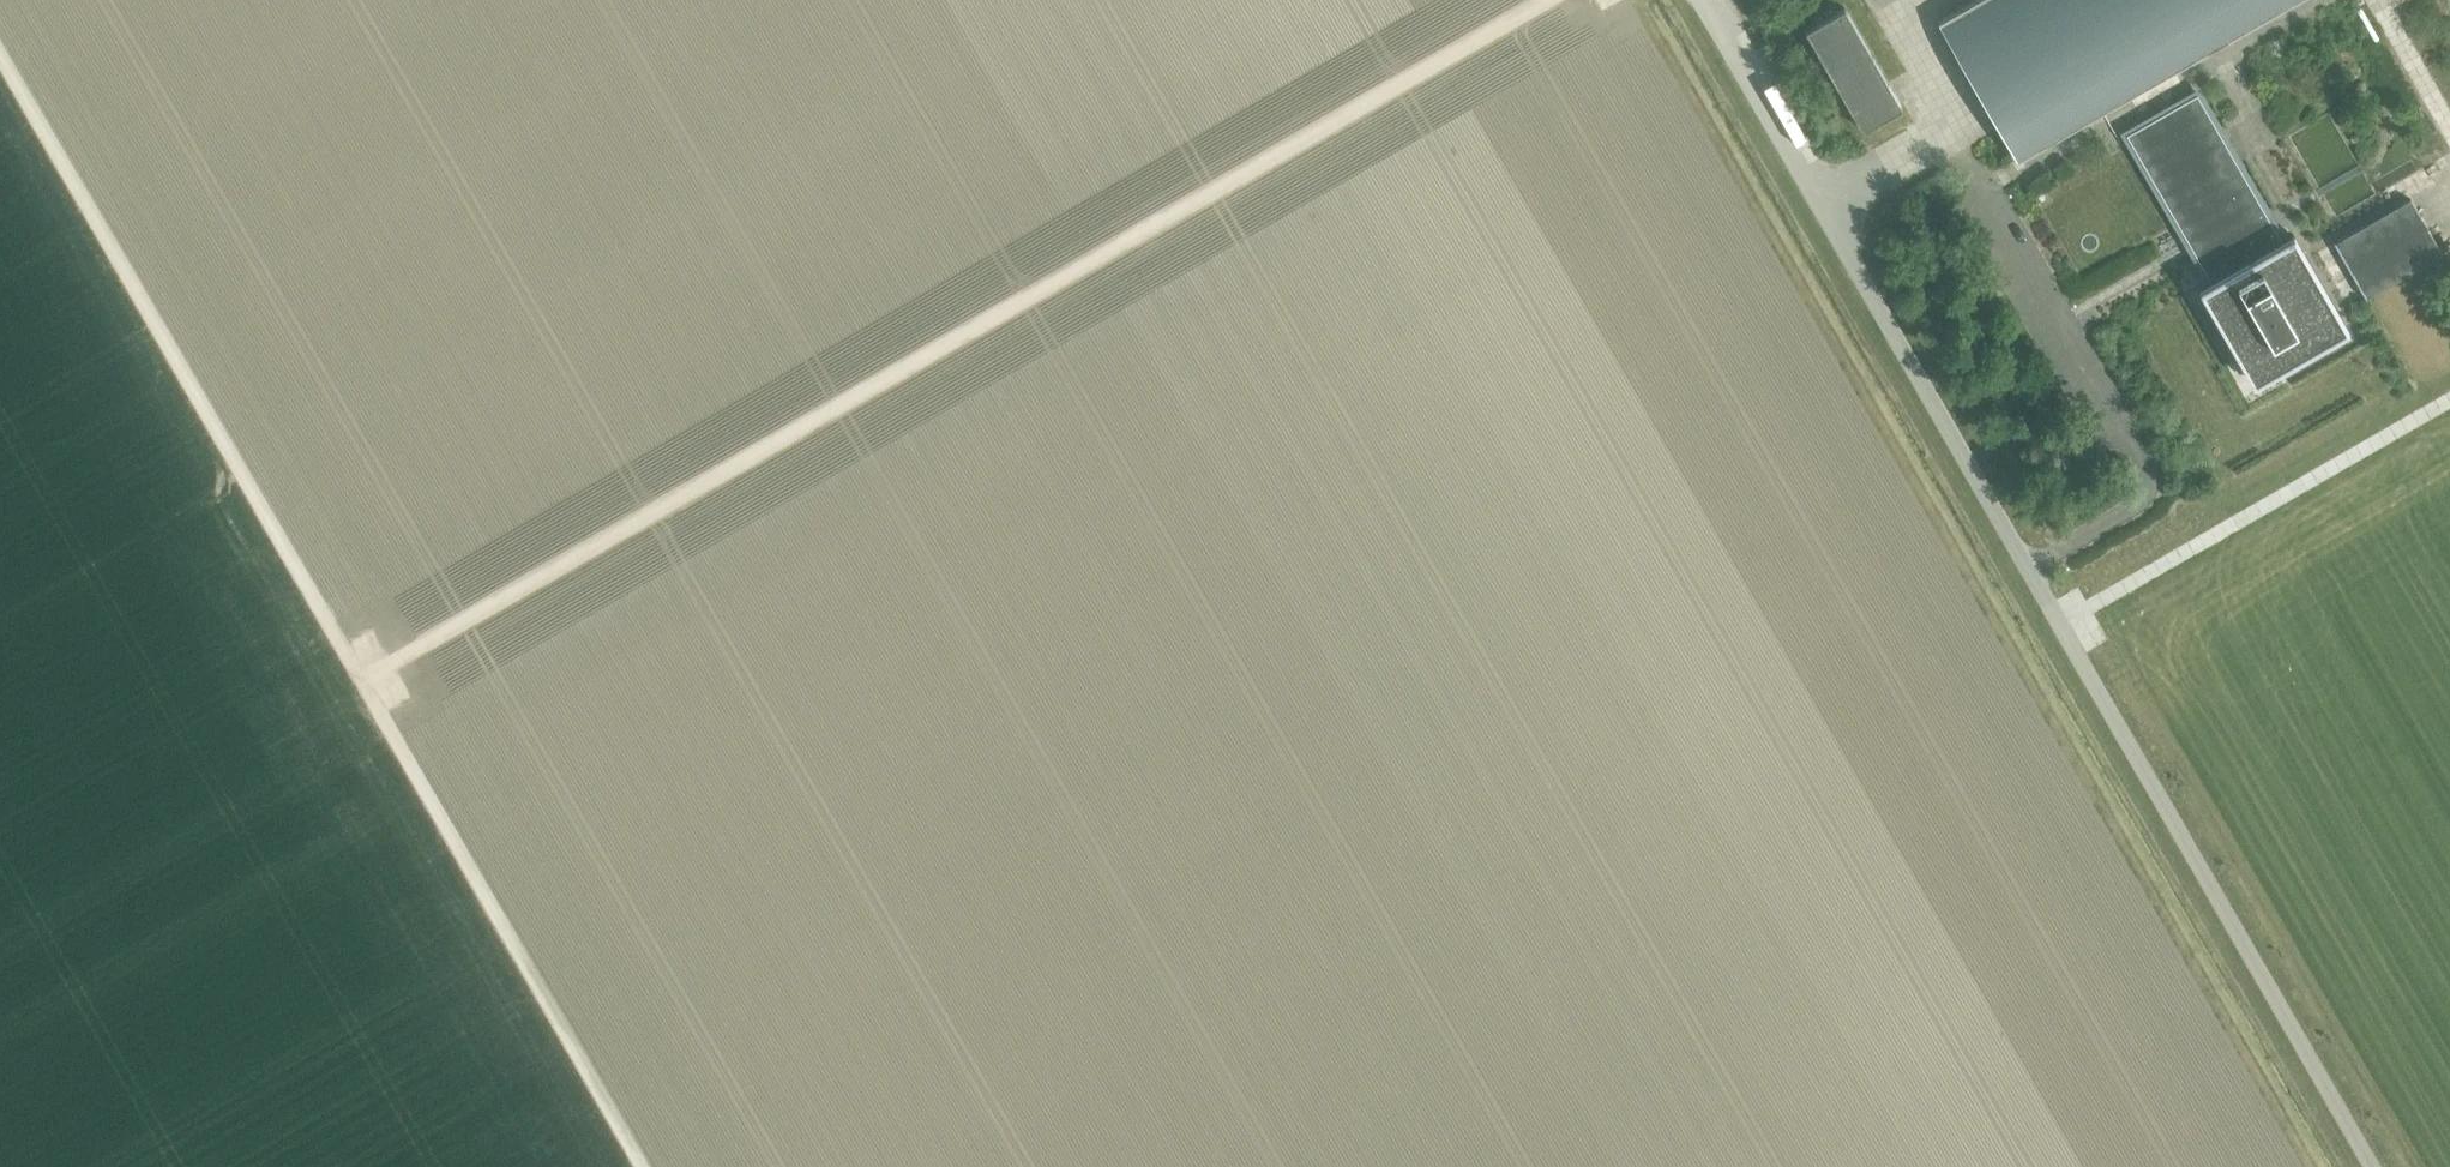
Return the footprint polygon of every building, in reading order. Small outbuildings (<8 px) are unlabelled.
[(2020,157),(2110,105),(2292,0),(1975,0),(1942,19),(2020,157)] [(1804,29),(1862,129),(1901,107),(1843,7),(1804,29)] [(2126,133),(2212,282),(2200,289),(2253,381),(2346,328),(2304,255),(2293,236),(2282,242),(2196,93),(2126,133)] [(2317,250),(2349,306),(2441,253),(2409,197),(2317,250)]
